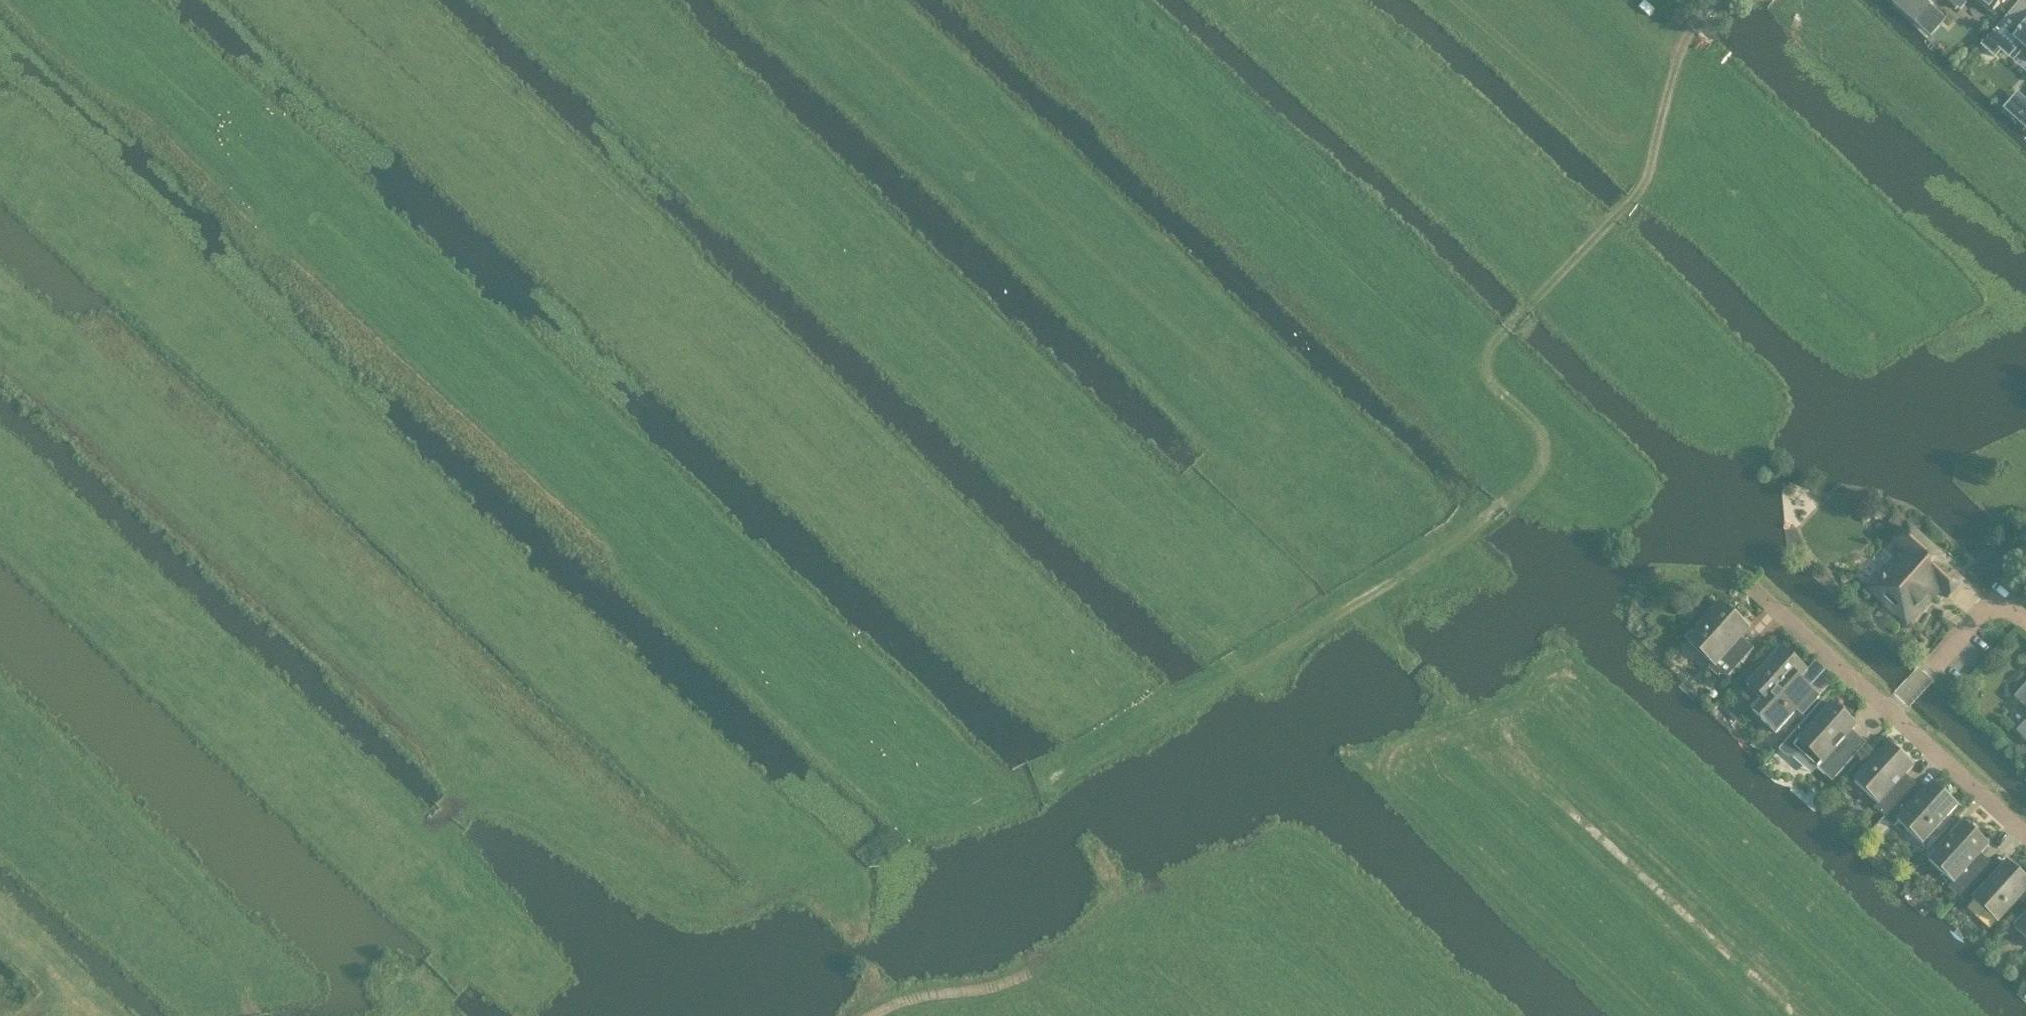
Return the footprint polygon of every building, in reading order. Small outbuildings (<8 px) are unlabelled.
[(1904,11),(1915,21),(1929,5),(1924,0),(1894,0),(1893,1),(1904,11)] [(1956,10),(1965,0),(1945,0),(1956,10)] [(1990,12),(2000,2),(2002,4),(2006,0),(1977,0),(1990,12)] [(1981,47),(1983,49),(1995,59),(2001,52),(2004,54),(2007,51),(2011,54),(2021,44),(2025,48),(2025,6),(2021,1),(1981,47)] [(2012,118),(2025,130),(2025,129),(2025,103),(2012,118)] [(1900,608),(1899,610),(1896,613),(1908,624),(1939,590),(1948,598),(1962,583),(1946,568),(1943,571),(1938,566),(1944,560),(1910,529),(1898,542),(1910,554),(1903,562),(1898,558),(1871,588),(1887,602),(1890,599),(1900,608)] [(1749,627),(1724,604),(1688,644),(1712,666),(1708,671),(1723,684),(1753,651),(1739,638),(1749,627)] [(1783,651),(1749,687),(1759,697),(1749,707),(1753,711),(1751,713),(1776,735),(1781,729),(1796,712),(1803,719),(1820,701),(1800,682),(1808,674),(1783,651)] [(2015,699),(2025,709),(2025,687),(2015,699)] [(1821,705),(1779,751),(1787,757),(1792,758),(1796,756),(1800,754),(1804,752),(1820,766),(1817,769),(1832,782),(1861,750),(1848,738),(1856,728),(1831,706),(1827,711),(1821,705)] [(2018,734),(2025,742),(2025,725),(2018,734)] [(1873,812),(1883,820),(1915,786),(1906,778),(1914,768),(1889,745),(1852,786),(1877,807),(1873,812)] [(1915,786),(1883,820),(1892,829),(1897,824),(1923,847),(1958,807),(1934,785),(1925,795),(1915,786)] [(1950,889),(1960,898),(1991,864),(1981,856),(1989,847),(1964,825),(1930,863),(1954,885),(1950,889)] [(1960,898),(1970,907),(1974,903),(1998,925),(2025,894),(2025,881),(2008,865),(2001,874),(1991,864),(1960,898)] [(2015,929),(2025,940),(2025,917),(2015,929)]
